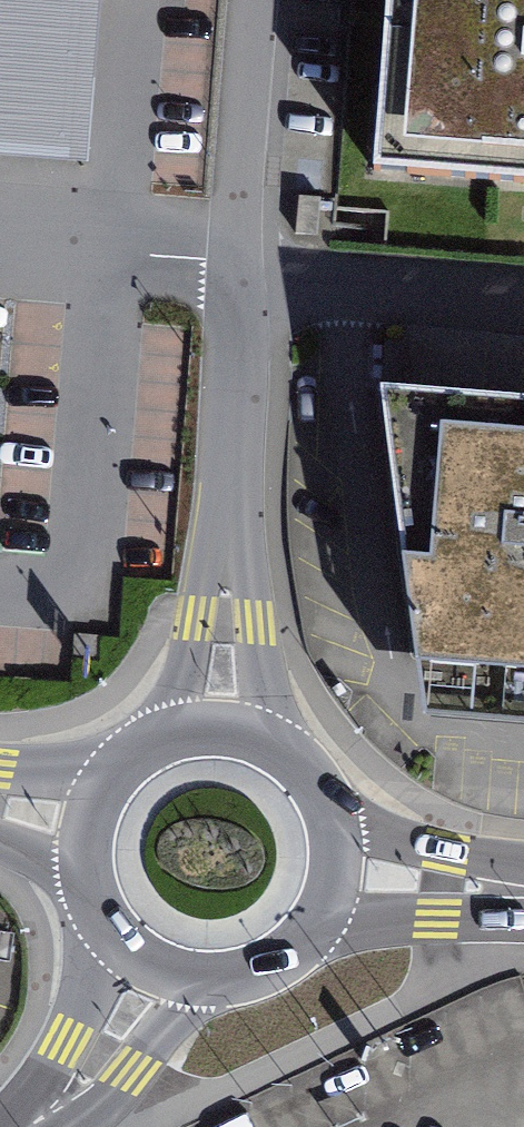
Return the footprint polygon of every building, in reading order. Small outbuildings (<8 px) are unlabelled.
[(88,159),(96,0),(0,0),(0,153),(88,159)] [(378,160),(523,170),(523,0),(390,0),(378,160)] [(378,380),(421,706),(523,716),(523,393),(378,380)]
